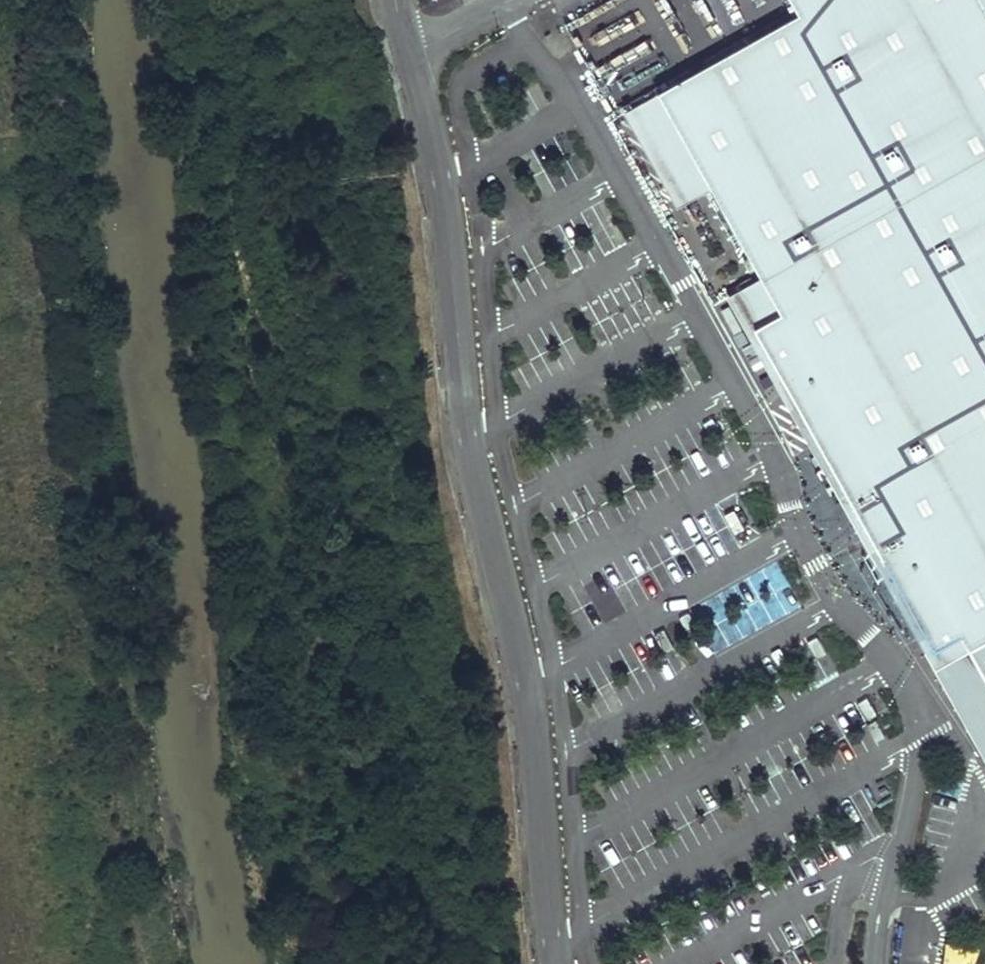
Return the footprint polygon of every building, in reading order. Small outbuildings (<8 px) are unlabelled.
[(797,16),(657,95),(670,118),(643,133),(659,162),(686,148),(699,171),(664,190),(725,299),(760,280),(779,315),(753,330),(847,498),(873,483),(922,571),(896,586),(934,653),(960,639),(968,652),(984,642),(984,0),(788,0),(797,16)] [(664,190),(699,171),(686,148),(659,162),(643,133),(670,118),(657,95),(622,115),(664,190)] [(896,604),(933,671),(968,652),(960,639),(934,653),(896,586),(922,571),(873,483),(847,498),(753,330),(779,315),(760,280),(725,299),(827,482),(822,485),(835,509),(841,506),(882,579),(876,583),(890,607),(896,604)] [(968,652),(984,681),(984,642),(968,652)] [(933,671),(984,761),(984,681),(968,652),(933,671)] [(973,946),(942,941),(938,963),(970,963),(973,946)]
